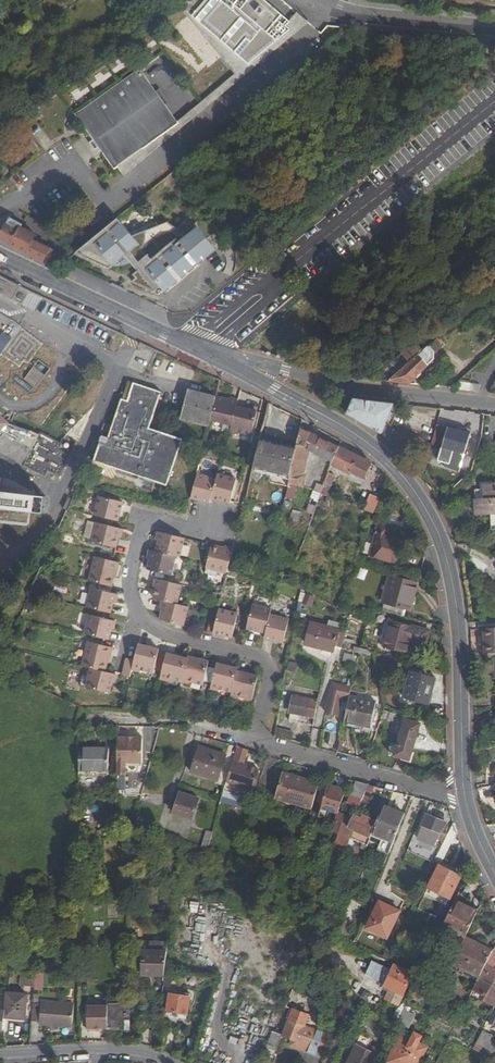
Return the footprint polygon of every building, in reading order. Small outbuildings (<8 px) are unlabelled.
[(181,7),(246,64),(290,27),(284,22),(289,18),(267,0),(191,0),(181,7)] [(76,113),(115,168),(180,124),(142,70),(81,111),(80,109),(76,113)] [(33,147),(38,143),(34,137),(33,136),(27,140),(33,147)] [(48,262),(54,249),(34,238),(38,230),(23,221),(24,219),(13,213),(0,236),(0,237),(17,246),(48,262)] [(119,217),(75,253),(110,269),(111,268),(115,267),(118,266),(121,265),(125,262),(127,259),(134,268),(129,272),(133,275),(129,279),(163,294),(169,288),(171,290),(219,250),(209,237),(219,229),(207,214),(178,236),(174,229),(177,227),(168,221),(158,225),(157,222),(131,232),(119,217)] [(42,344),(21,330),(21,328),(15,322),(2,314),(0,317),(0,357),(1,356),(10,363),(11,362),(19,368),(24,363),(26,364),(29,364),(42,344)] [(386,332),(394,341),(402,335),(404,338),(408,335),(406,331),(408,329),(406,326),(403,328),(398,322),(386,332)] [(409,348),(375,377),(391,379),(430,346),(439,338),(433,332),(428,336),(427,335),(419,342),(418,340),(409,348)] [(46,366),(55,353),(45,345),(35,358),(46,366)] [(391,379),(413,382),(437,359),(435,351),(430,346),(391,379)] [(37,390),(46,378),(35,369),(26,381),(37,390)] [(461,380),(460,387),(480,390),(481,383),(461,380)] [(130,385),(128,384),(125,383),(119,405),(124,406),(130,385)] [(159,394),(130,385),(124,406),(119,405),(111,428),(107,440),(101,439),(93,464),(166,487),(180,442),(148,431),(159,394)] [(211,422),(216,400),(217,399),(190,392),(183,420),(209,427),(211,422)] [(236,409),(238,403),(231,401),(230,403),(216,400),(211,422),(223,425),(231,427),(236,409)] [(347,415),(382,435),(395,405),(353,400),(347,415)] [(251,437),(257,414),(236,409),(231,427),(230,435),(237,436),(238,434),(251,437)] [(14,467),(16,463),(45,478),(48,473),(59,479),(70,457),(59,451),(62,446),(41,435),(36,441),(7,428),(8,424),(0,416),(0,460),(14,467)] [(88,463),(89,463),(93,464),(101,439),(106,426),(102,425),(88,463)] [(230,435),(231,427),(223,425),(221,433),(230,435)] [(111,428),(106,426),(101,439),(107,440),(111,428)] [(325,458),(333,462),(338,448),(302,430),(297,448),(290,479),(289,487),(302,490),(305,477),(303,477),(308,452),(324,459),(325,458)] [(471,436),(456,433),(448,430),(443,450),(465,456),(471,436)] [(260,440),(253,468),(290,479),(297,448),(285,445),(286,441),(270,437),(268,442),(260,440)] [(364,479),(370,463),(370,462),(354,456),(338,448),(333,462),(332,464),(338,466),(338,469),(351,475),(351,473),(364,479)] [(335,477),(329,474),(325,483),(331,486),(335,477)] [(196,477),(190,500),(209,505),(211,501),(215,482),(196,477)] [(217,477),(215,482),(211,501),(229,506),(235,482),(217,477)] [(312,503),(318,505),(325,483),(313,479),(312,485),(318,487),(312,503)] [(489,482),(489,486),(485,486),(486,505),(481,505),(482,514),(494,514),(494,482),(489,482)] [(489,486),(489,482),(481,482),(481,500),(481,505),(486,505),(485,486),(489,486)] [(0,517),(0,521),(33,524),(34,511),(35,493),(6,490),(5,502),(1,515),(0,517)] [(35,493),(34,511),(45,512),(47,494),(35,493)] [(374,512),(379,500),(371,497),(366,508),(374,512)] [(98,499),(93,518),(117,525),(122,505),(98,499)] [(301,521),(304,511),(295,509),(292,519),(301,521)] [(393,561),(399,540),(387,536),(389,526),(378,524),(370,554),(393,561)] [(118,540),(119,531),(96,525),(91,544),(115,551),(118,540)] [(176,557),(180,558),(185,538),(162,533),(159,541),(157,552),(176,557)] [(226,573),(233,548),(224,546),(223,548),(211,545),(206,568),(215,570),(226,573)] [(172,576),(176,557),(157,552),(153,551),(150,559),(148,570),(172,576)] [(94,558),(89,582),(111,588),(113,580),(115,573),(117,573),(118,568),(119,564),(94,558)] [(122,569),(118,568),(117,573),(115,573),(113,580),(119,581),(122,569)] [(411,610),(417,584),(391,576),(383,602),(411,610)] [(180,592),(182,585),(158,579),(156,588),(153,599),(161,600),(164,601),(177,604),(180,592)] [(91,590),(87,609),(110,615),(113,603),(114,595),(91,590)] [(177,604),(182,605),(185,594),(180,592),(177,604)] [(311,605),(312,596),(304,595),(303,604),(311,605)] [(160,620),(175,624),(183,626),(188,607),(182,605),(177,604),(164,601),(162,610),(160,620)] [(270,615),(271,610),(251,605),(245,629),(265,634),(270,615)] [(218,614),(213,634),(233,638),(239,614),(219,609),(218,614)] [(88,615),(84,634),(109,640),(112,629),(113,621),(88,615)] [(265,634),(264,639),(283,643),(288,619),(270,615),(265,634)] [(427,644),(430,632),(391,622),(384,648),(407,655),(411,640),(427,644)] [(342,649),(346,631),(312,624),(307,645),(335,652),(336,647),(342,649)] [(87,641),(81,665),(89,667),(104,671),(106,662),(108,655),(111,656),(113,647),(87,641)] [(134,661),(132,670),(140,672),(140,670),(153,673),(159,650),(138,646),(134,661)] [(166,654),(160,680),(168,682),(168,680),(181,683),(187,660),(166,654)] [(188,657),(187,660),(181,683),(190,685),(190,682),(203,685),(208,662),(188,657)] [(123,676),(130,678),(132,670),(134,661),(127,659),(123,676)] [(231,692),(236,671),(237,669),(216,664),(210,689),(218,691),(218,689),(231,692)] [(104,671),(89,667),(87,677),(84,687),(108,693),(111,681),(113,674),(104,671)] [(152,678),(153,673),(140,670),(140,672),(139,675),(152,678)] [(429,704),(437,677),(413,670),(406,697),(429,704)] [(252,699),(257,676),(236,671),(231,692),(230,696),(238,698),(239,696),(252,699)] [(341,676),(340,682),(351,685),(352,678),(341,676)] [(340,682),(333,681),(327,711),(339,713),(343,696),(350,698),(351,695),(352,686),(351,685),(340,682)] [(376,700),(351,695),(350,698),(345,722),(370,728),(376,700)] [(238,701),(250,705),(252,699),(239,696),(238,698),(238,701)] [(308,716),(311,699),(295,696),(292,712),(308,716)] [(410,761),(420,725),(406,721),(398,746),(390,747),(392,756),(410,761)] [(144,733),(118,733),(118,770),(127,770),(127,758),(143,759),(144,733)] [(275,735),(274,741),(291,746),(293,739),(275,735)] [(177,747),(178,739),(161,736),(160,744),(177,747)] [(108,768),(109,746),(79,746),(79,769),(108,768)] [(217,782),(225,756),(199,748),(191,774),(217,782)] [(239,750),(236,760),(242,762),(245,752),(239,750)] [(259,771),(232,763),(227,783),(254,790),(259,771)] [(300,806),(309,781),(282,773),(275,798),(300,806)] [(319,784),(309,781),(300,806),(312,809),(319,784)] [(362,810),(371,787),(359,783),(350,805),(362,810)] [(223,801),(246,809),(250,796),(227,788),(223,801)] [(340,815),(348,791),(337,788),(336,790),(327,788),(321,811),(340,816),(340,815)] [(180,794),(174,814),(193,820),(198,800),(180,794)] [(388,852),(402,813),(384,807),(374,835),(386,839),(382,850),(388,852)] [(405,814),(402,813),(388,852),(391,853),(405,814)] [(193,820),(174,814),(172,818),(192,824),(193,820)] [(369,826),(340,815),(340,816),(335,833),(348,838),(344,850),(347,851),(348,847),(352,849),(355,840),(363,843),(369,826)] [(443,837),(448,825),(429,817),(424,829),(443,837)] [(456,830),(454,820),(443,842),(450,845),(456,830)] [(451,897),(462,875),(441,866),(431,887),(451,897)] [(467,935),(479,910),(457,899),(445,925),(467,935)] [(389,938),(400,911),(382,902),(376,913),(375,913),(368,928),(389,938)] [(482,974),(493,951),(480,945),(479,947),(465,940),(455,960),(482,974)] [(143,976),(164,977),(168,944),(143,943),(143,976)] [(494,968),(494,966),(494,948),(493,951),(482,974),(475,987),(483,992),(481,998),(494,1006),(494,968)] [(414,974),(394,965),(383,988),(389,990),(384,1000),(399,1006),(414,974)] [(27,986),(35,987),(36,973),(27,972),(27,986)] [(494,1007),(494,1006),(481,998),(483,992),(475,987),(469,999),(492,1011),(494,1007)] [(171,992),(167,1012),(188,1017),(192,996),(171,992)] [(9,994),(7,1018),(21,1020),(25,1020),(26,1020),(29,995),(9,994)] [(33,1006),(32,1023),(41,1024),(41,1027),(73,1029),(75,1006),(43,1003),(43,1006),(33,1006)] [(111,1007),(110,1029),(132,1031),(133,1006),(111,1005),(111,1007)] [(102,1029),(110,1029),(111,1007),(90,1006),(89,1030),(99,1031),(99,1029),(102,1029)] [(405,1010),(399,1020),(398,1022),(405,1025),(411,1013),(405,1010)] [(188,1017),(167,1012),(166,1016),(187,1020),(188,1017)] [(293,1012),(283,1039),(293,1042),(299,1044),(297,1050),(321,1058),(328,1037),(306,1030),(310,1018),(293,1012)] [(5,1019),(4,1033),(7,1033),(9,1022),(20,1023),(21,1020),(7,1018),(5,1019)] [(486,1028),(475,1048),(481,1051),(485,1044),(494,1049),(494,1034),(486,1028)] [(273,1030),(269,1045),(279,1048),(284,1033),(273,1030)] [(427,1046),(420,1043),(423,1037),(416,1033),(412,1040),(401,1034),(387,1062),(389,1062),(419,1062),(427,1046)] [(299,1044),(293,1042),(291,1048),(297,1050),(299,1044)] [(348,1060),(353,1062),(361,1049),(375,1055),(376,1051),(357,1042),(348,1060)] [(353,1062),(354,1062),(371,1062),(375,1055),(361,1049),(353,1062)]
